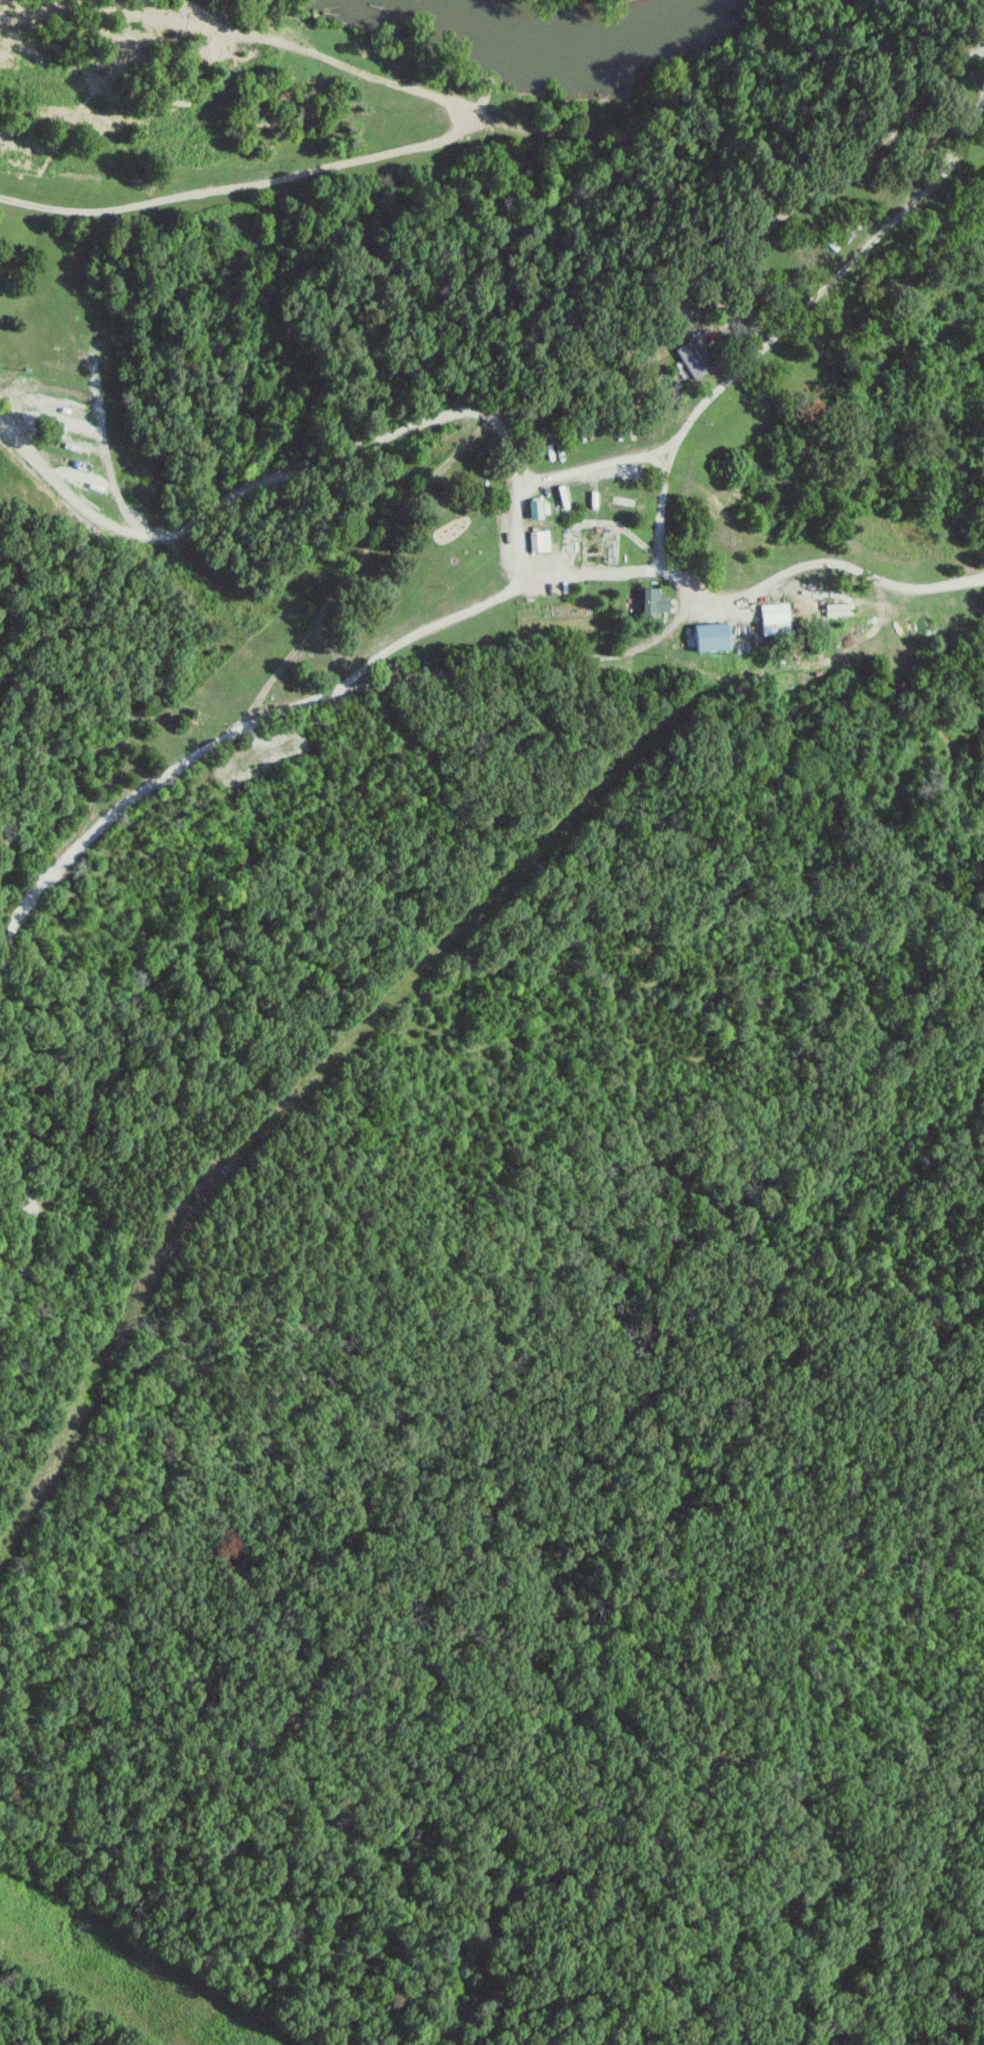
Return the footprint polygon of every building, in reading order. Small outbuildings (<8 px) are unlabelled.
[(706,371),(687,340),(671,350),(690,380),(706,371)] [(524,519),(537,518),(537,499),(523,500),(524,519)] [(545,531),(526,531),(527,552),(546,552),(545,531)] [(663,615),(664,598),(655,598),(655,589),(633,588),(633,614),(663,615)] [(784,603),(755,605),(756,634),(785,633),(784,603)] [(688,624),(689,651),(727,650),(727,624),(688,624)]
